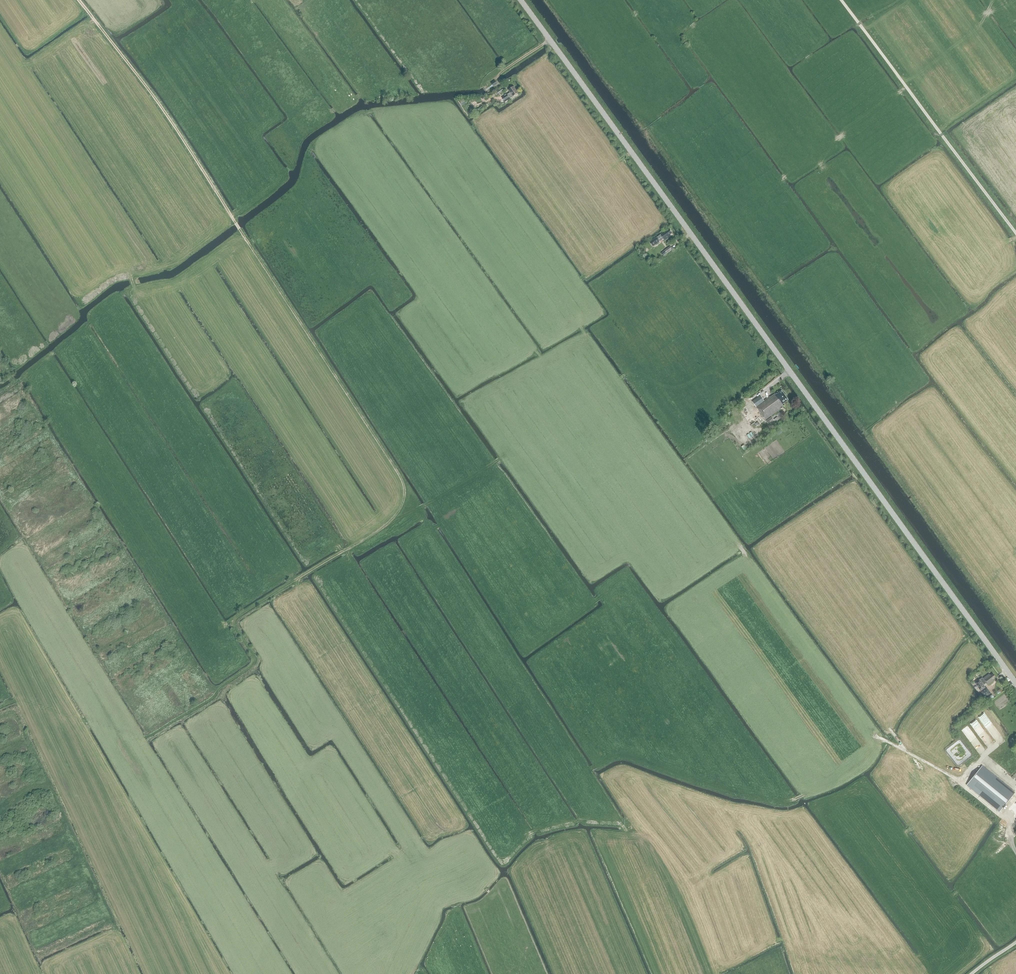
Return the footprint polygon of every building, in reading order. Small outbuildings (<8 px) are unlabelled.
[(507,95),(503,97),(504,98),(502,99),(505,102),(509,99),(510,99),(514,96),(514,95),(518,93),(513,87),(510,89),(508,90),(510,93),(507,95)] [(671,236),(670,235),(672,233),(669,230),(665,233),(664,232),(660,235),(657,238),(656,237),(650,242),(653,246),(663,239),(664,241),(671,236)] [(663,256),(672,250),(670,247),(661,253),(663,256)] [(788,400),(781,391),(777,395),(776,394),(775,395),(774,394),(770,398),(769,397),(764,401),(760,396),(752,402),(765,420),(783,406),(782,405),(788,400)] [(990,676),(989,674),(983,678),(982,678),(975,683),(980,691),(985,687),(983,685),(986,683),(987,685),(994,680),(993,679),(995,678),(992,674),(990,676)] [(985,697),(990,693),(986,689),(981,692),(982,693),(985,697)] [(966,785),(999,812),(1015,793),(982,766),(966,785)]
